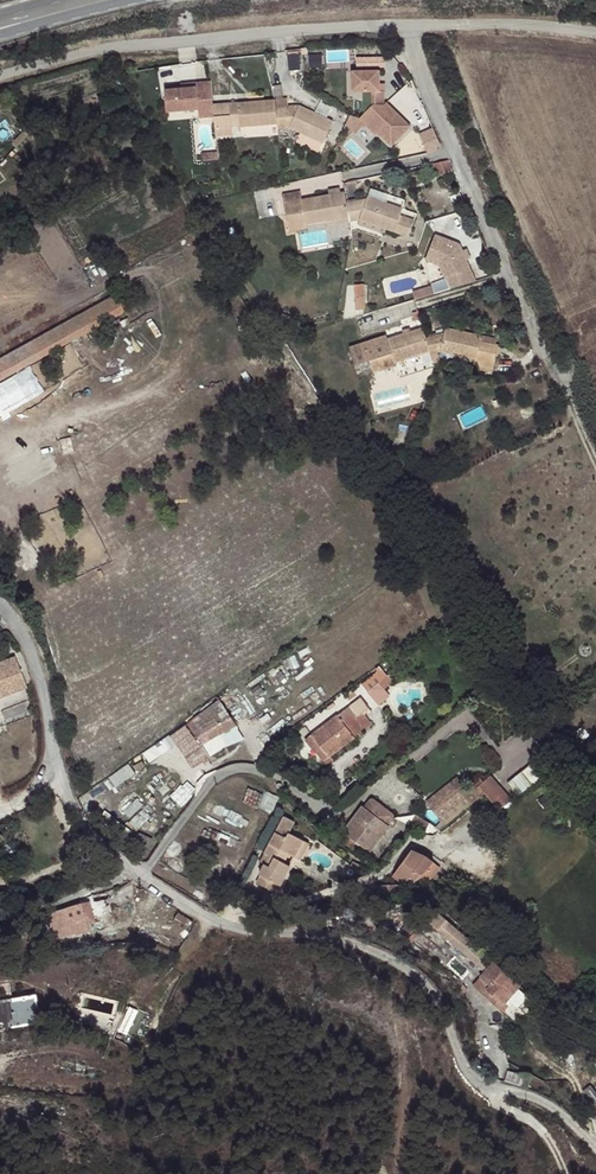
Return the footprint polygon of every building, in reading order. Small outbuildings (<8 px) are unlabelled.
[(296,57),(295,51),(285,52),(287,69),(297,68),(296,57)] [(386,96),(384,67),(354,69),(356,92),(373,91),(374,91),(374,104),(364,114),(349,115),(350,125),(368,144),(379,133),(393,147),(415,126),(386,96)] [(269,98),(268,91),(231,95),(234,118),(270,114),(271,118),(282,118),(318,134),(328,112),(290,95),(269,98)] [(223,96),(223,94),(205,95),(209,129),(226,127),(225,119),(223,96)] [(234,118),(231,95),(223,96),(225,119),(234,118)] [(436,126),(421,132),(429,151),(444,145),(436,126)] [(455,173),(449,160),(445,162),(450,175),(455,173)] [(398,203),(400,198),(375,187),(372,193),(398,203)] [(303,199),(302,190),(283,193),(290,232),(309,229),(308,223),(303,199)] [(327,220),(351,216),(349,201),(347,190),(303,199),(308,223),(327,220)] [(349,201),(351,216),(352,218),(361,218),(386,228),(395,231),(402,215),(404,210),(369,195),(368,198),(349,201)] [(413,219),(402,215),(395,231),(406,236),(413,219)] [(351,216),(327,220),(328,225),(352,221),(352,218),(351,216)] [(385,232),(386,228),(361,218),(359,222),(385,232)] [(447,280),(415,289),(417,298),(478,282),(467,243),(437,233),(428,260),(443,265),(447,280)] [(362,300),(360,275),(349,275),(351,301),(362,300)] [(128,309),(136,305),(131,296),(123,300),(119,294),(0,360),(0,380),(128,309)] [(422,333),(419,323),(383,332),(390,357),(426,347),(422,333)] [(422,333),(426,347),(426,350),(436,348),(472,356),(477,337),(478,332),(441,325),(440,329),(422,333)] [(390,357),(383,332),(382,329),(366,334),(367,338),(361,340),(353,342),(357,356),(365,354),(368,366),(375,364),(375,365),(391,360),(390,357)] [(491,340),(477,337),(472,356),(471,366),(487,369),(493,340),(491,340)] [(298,426),(297,424),(295,422),(294,421),(293,420),(289,424),(293,429),(298,426)] [(0,664),(0,695),(25,685),(15,658),(0,664)] [(393,678),(388,673),(370,691),(376,697),(393,678)] [(0,695),(0,698),(27,688),(25,685),(0,695)] [(357,712),(362,717),(365,715),(372,710),(364,698),(353,706),(357,712)] [(219,702),(186,725),(191,733),(201,746),(204,753),(209,750),(205,744),(236,727),(219,702)] [(313,735),(307,739),(317,754),(321,759),(327,755),(329,757),(330,758),(366,731),(354,714),(357,712),(353,706),(313,735)] [(357,712),(354,714),(366,731),(373,726),(365,715),(362,717),(357,712)] [(191,733),(186,725),(177,731),(183,739),(191,733)] [(231,765),(227,755),(220,758),(224,767),(231,765)] [(540,756),(520,772),(531,785),(550,769),(540,756)] [(132,764),(117,773),(122,782),(137,773),(132,764)] [(520,772),(507,783),(518,796),(531,785),(520,772)] [(477,798),(484,792),(498,808),(509,798),(496,782),(490,787),(483,779),(481,780),(478,775),(476,775),(474,775),(472,776),(470,777),(469,778),(468,780),(468,781),(468,784),(472,788),(470,790),(477,798)] [(427,803),(430,807),(462,783),(458,778),(427,803)] [(462,783),(430,807),(439,818),(466,797),(465,796),(469,792),(462,783)] [(364,808),(363,807),(344,833),(345,834),(343,837),(342,836),(337,843),(365,854),(369,852),(389,826),(387,825),(393,816),(393,814),(373,799),(371,799),(364,808)] [(296,858),(305,840),(290,832),(296,821),(284,815),(275,832),(259,861),(264,863),(259,874),(254,882),(276,894),(281,886),(296,858)] [(301,861),(311,843),(305,840),(296,858),(301,861)] [(411,886),(435,861),(426,855),(412,849),(402,863),(395,871),(410,886),(411,886)] [(402,863),(391,855),(385,864),(395,871),(402,863)] [(410,886),(395,871),(393,874),(407,887),(410,886)] [(398,884),(391,877),(386,882),(390,893),(403,888),(398,884)] [(8,894),(0,890),(0,902),(8,894)] [(252,892),(242,891),(241,899),(251,900),(252,892)] [(103,897),(86,901),(90,918),(107,913),(103,897)] [(82,920),(77,904),(48,914),(53,930),(82,920)] [(485,975),(480,980),(492,990),(488,994),(504,1008),(521,989),(429,907),(412,928),(409,925),(399,936),(412,948),(422,937),(431,926),(485,975)] [(492,990),(480,980),(474,988),(485,998),(488,994),(492,990)] [(504,1008),(488,994),(485,998),(500,1012),(504,1008)] [(33,997),(0,1004),(0,1031),(38,1023),(33,997)] [(527,1076),(507,1070),(504,1081),(523,1087),(527,1076)] [(595,1109),(595,1093),(590,1084),(582,1090),(595,1109)]
